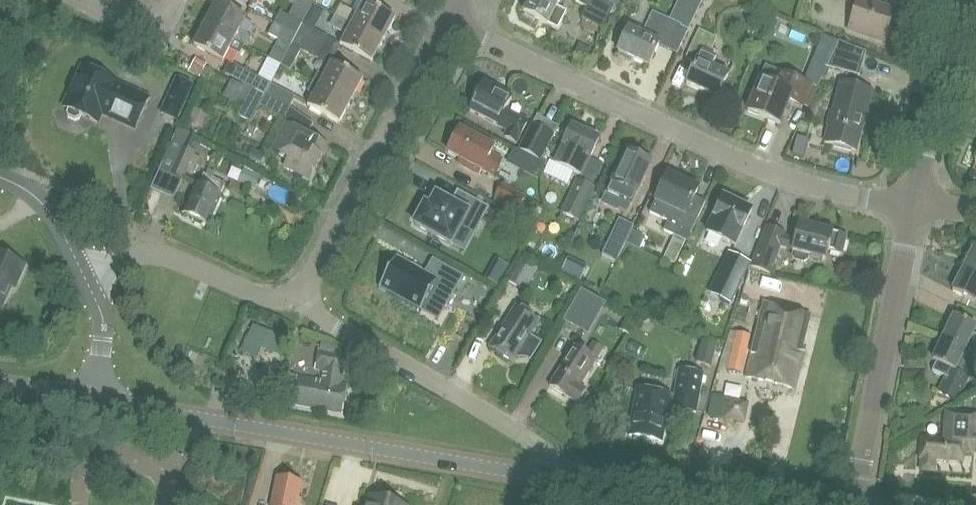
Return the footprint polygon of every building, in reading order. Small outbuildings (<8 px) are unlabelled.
[(556,7),(559,0),(526,0),(521,9),(524,10),(523,12),(526,13),(524,16),(534,21),(535,18),(557,29),(566,12),(556,7)] [(604,0),(572,0),(607,19),(614,5),(604,0)] [(648,66),(657,45),(668,50),(676,54),(702,0),(678,0),(669,19),(651,11),(641,34),(628,28),(617,52),(648,66)] [(858,5),(850,30),(884,41),(894,11),(869,3),(870,0),(844,0),(858,5)] [(352,25),(384,42),(396,19),(364,3),(358,14),(341,5),(335,16),(352,25)] [(205,24),(244,46),(246,47),(251,37),(239,31),(245,19),(216,4),(205,24)] [(279,11),(273,23),(296,35),(297,33),(302,24),(279,11)] [(296,35),(273,23),(267,35),(278,40),(268,59),(280,65),(296,35)] [(244,46),(205,24),(193,47),(222,62),(229,49),(239,55),(244,46)] [(302,24),(297,33),(335,54),(340,44),(302,24)] [(384,42),(352,25),(341,46),(372,63),(384,42)] [(685,58),(696,63),(686,84),(722,101),(721,104),(722,104),(728,90),(722,87),(728,75),(712,67),(716,59),(708,55),(716,38),(698,29),(685,58)] [(297,33),(296,35),(280,65),(289,70),(300,50),(329,65),(335,54),(297,33)] [(838,41),(826,67),(859,76),(865,52),(838,41)] [(584,60),(590,49),(582,46),(577,48),(573,55),(584,60)] [(317,72),(312,82),(352,103),(365,75),(335,57),(325,76),(317,72)] [(206,64),(195,59),(188,71),(199,76),(206,64)] [(747,111),(779,124),(789,100),(801,105),(810,84),(817,87),(825,64),(812,59),(804,82),(777,71),(771,83),(760,79),(747,111)] [(264,94),(270,83),(229,61),(222,73),(242,84),(243,83),(264,94)] [(82,67),(63,107),(68,109),(66,113),(68,117),(75,121),(79,119),(81,115),(97,122),(103,109),(135,124),(134,127),(135,128),(148,99),(115,83),(115,82),(82,67)] [(178,74),(159,111),(176,119),(195,82),(178,74)] [(505,137),(516,142),(529,119),(520,114),(514,110),(507,106),(514,93),(485,79),(481,83),(477,87),(471,99),(475,101),(470,111),(483,118),(508,131),(505,137)] [(352,103),(312,82),(307,92),(314,96),(308,108),(340,124),(352,103)] [(243,83),(242,84),(228,110),(251,123),(260,106),(283,118),(289,107),(264,94),(243,83)] [(295,96),(270,83),(264,94),(289,107),(295,96)] [(830,112),(822,142),(855,151),(872,92),(841,83),(833,113),(830,112)] [(538,113),(532,122),(526,135),(518,147),(541,162),(550,146),(548,145),(558,124),(538,113)] [(284,167),(310,181),(323,157),(322,156),(328,142),(309,129),(287,119),(271,151),(288,160),(284,167)] [(590,157),(602,134),(574,120),(563,145),(555,161),(584,174),(590,157)] [(178,127),(142,205),(149,208),(156,191),(173,199),(182,178),(183,179),(187,171),(193,174),(200,158),(195,156),(196,153),(190,150),(197,135),(178,127)] [(482,169),(493,175),(506,182),(512,171),(499,164),(501,160),(490,154),(493,147),(460,130),(448,152),(466,162),(464,167),(479,174),(482,169)] [(808,137),(796,134),(792,154),(804,157),(808,137)] [(636,194),(639,196),(649,176),(645,174),(655,158),(642,150),(638,148),(628,145),(611,183),(601,202),(615,208),(627,213),(636,194)] [(248,157),(260,164),(264,156),(252,150),(248,157)] [(269,176),(253,169),(252,172),(244,168),(237,182),(254,190),(256,186),(263,189),(269,176)] [(971,171),(965,184),(975,189),(975,174),(971,171)] [(668,173),(655,201),(649,214),(667,222),(663,232),(673,237),(662,259),(674,265),(685,241),(686,242),(704,203),(693,198),(698,188),(693,186),(694,183),(686,179),(685,181),(668,173)] [(196,184),(183,214),(193,218),(195,223),(200,225),(204,223),(207,224),(221,195),(220,195),(225,184),(204,174),(198,185),(196,184)] [(580,222),(595,188),(575,179),(560,213),(580,222)] [(525,197),(501,184),(493,199),(517,212),(525,197)] [(419,206),(413,218),(416,220),(414,224),(450,244),(459,228),(473,236),(482,220),(488,207),(458,187),(454,195),(437,187),(430,198),(426,196),(422,202),(419,206)] [(723,197),(706,233),(734,245),(751,210),(723,197)] [(616,262),(633,226),(618,219),(601,255),(616,262)] [(765,227),(756,253),(775,260),(780,247),(793,250),(792,251),(825,260),(828,250),(841,253),(845,236),(799,224),(795,240),(784,237),(785,234),(765,227)] [(741,247),(740,268),(753,268),(754,247),(741,247)] [(974,247),(963,269),(975,276),(975,248),(974,247)] [(525,292),(540,265),(518,253),(503,279),(525,292)] [(15,279),(18,281),(25,265),(0,254),(0,311),(15,279)] [(396,257),(379,288),(421,312),(430,294),(448,304),(464,276),(432,259),(424,273),(396,257)] [(502,277),(489,269),(483,278),(497,286),(502,277)] [(963,269),(952,291),(974,302),(975,298),(975,276),(963,269)] [(605,303),(580,289),(572,305),(596,319),(605,303)] [(745,376),(792,388),(810,315),(763,302),(745,376)] [(692,316),(716,328),(722,315),(698,304),(692,316)] [(500,333),(490,349),(511,362),(514,357),(526,357),(529,359),(534,353),(540,342),(529,335),(538,320),(515,305),(503,324),(500,331),(500,333)] [(975,352),(975,350),(975,336),(972,334),(975,326),(953,315),(943,337),(975,352)] [(628,334),(634,321),(626,317),(619,329),(628,334)] [(246,343),(289,359),(295,342),(253,326),(246,343)] [(741,375),(750,335),(729,330),(727,339),(725,339),(719,366),(728,368),(727,372),(741,375)] [(975,352),(943,337),(933,359),(936,361),(931,371),(944,377),(937,393),(956,402),(961,390),(963,391),(969,376),(965,374),(975,352)] [(292,403),(342,412),(347,384),(342,383),(347,353),(337,351),(338,347),(320,340),(319,348),(316,368),(323,369),(322,379),(297,375),(292,403)] [(703,341),(696,363),(709,366),(715,345),(703,341)] [(567,397),(567,396),(577,402),(585,389),(579,385),(602,348),(593,343),(584,357),(572,350),(549,385),(567,397)] [(677,369),(671,409),(697,413),(703,373),(677,369)] [(636,388),(628,435),(661,441),(669,394),(636,388)] [(744,423),(748,403),(730,399),(730,397),(713,394),(708,417),(744,423)] [(963,450),(975,451),(975,433),(963,432),(964,413),(946,412),(944,440),(922,438),(920,458),(921,458),(920,469),(933,470),(934,459),(962,461),(963,450)] [(904,429),(913,424),(908,417),(900,421),(904,429)] [(301,482),(277,477),(271,504),(297,504),(301,482)] [(371,497),(369,504),(398,504),(371,497)]
